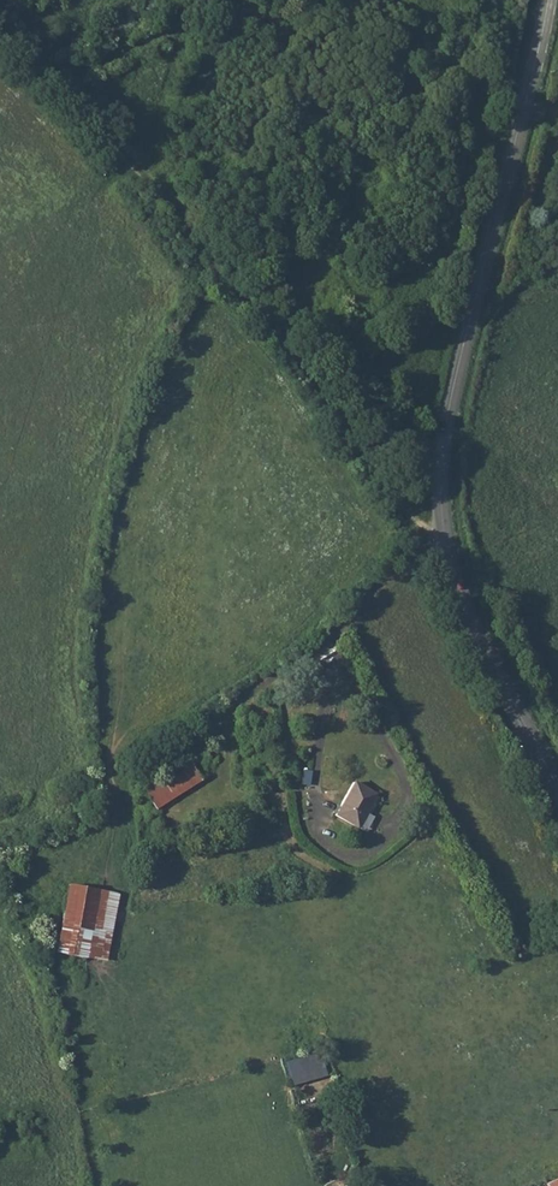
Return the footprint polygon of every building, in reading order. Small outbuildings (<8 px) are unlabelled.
[(143,786),(156,809),(205,782),(192,760),(143,786)] [(356,785),(338,817),(361,829),(377,796),(356,785)] [(109,962),(121,892),(69,883),(57,953),(109,962)] [(294,1085),(327,1077),(321,1052),(288,1060),(294,1085)] [(550,1185),(557,1185),(557,1176),(548,1180),(550,1185)]
